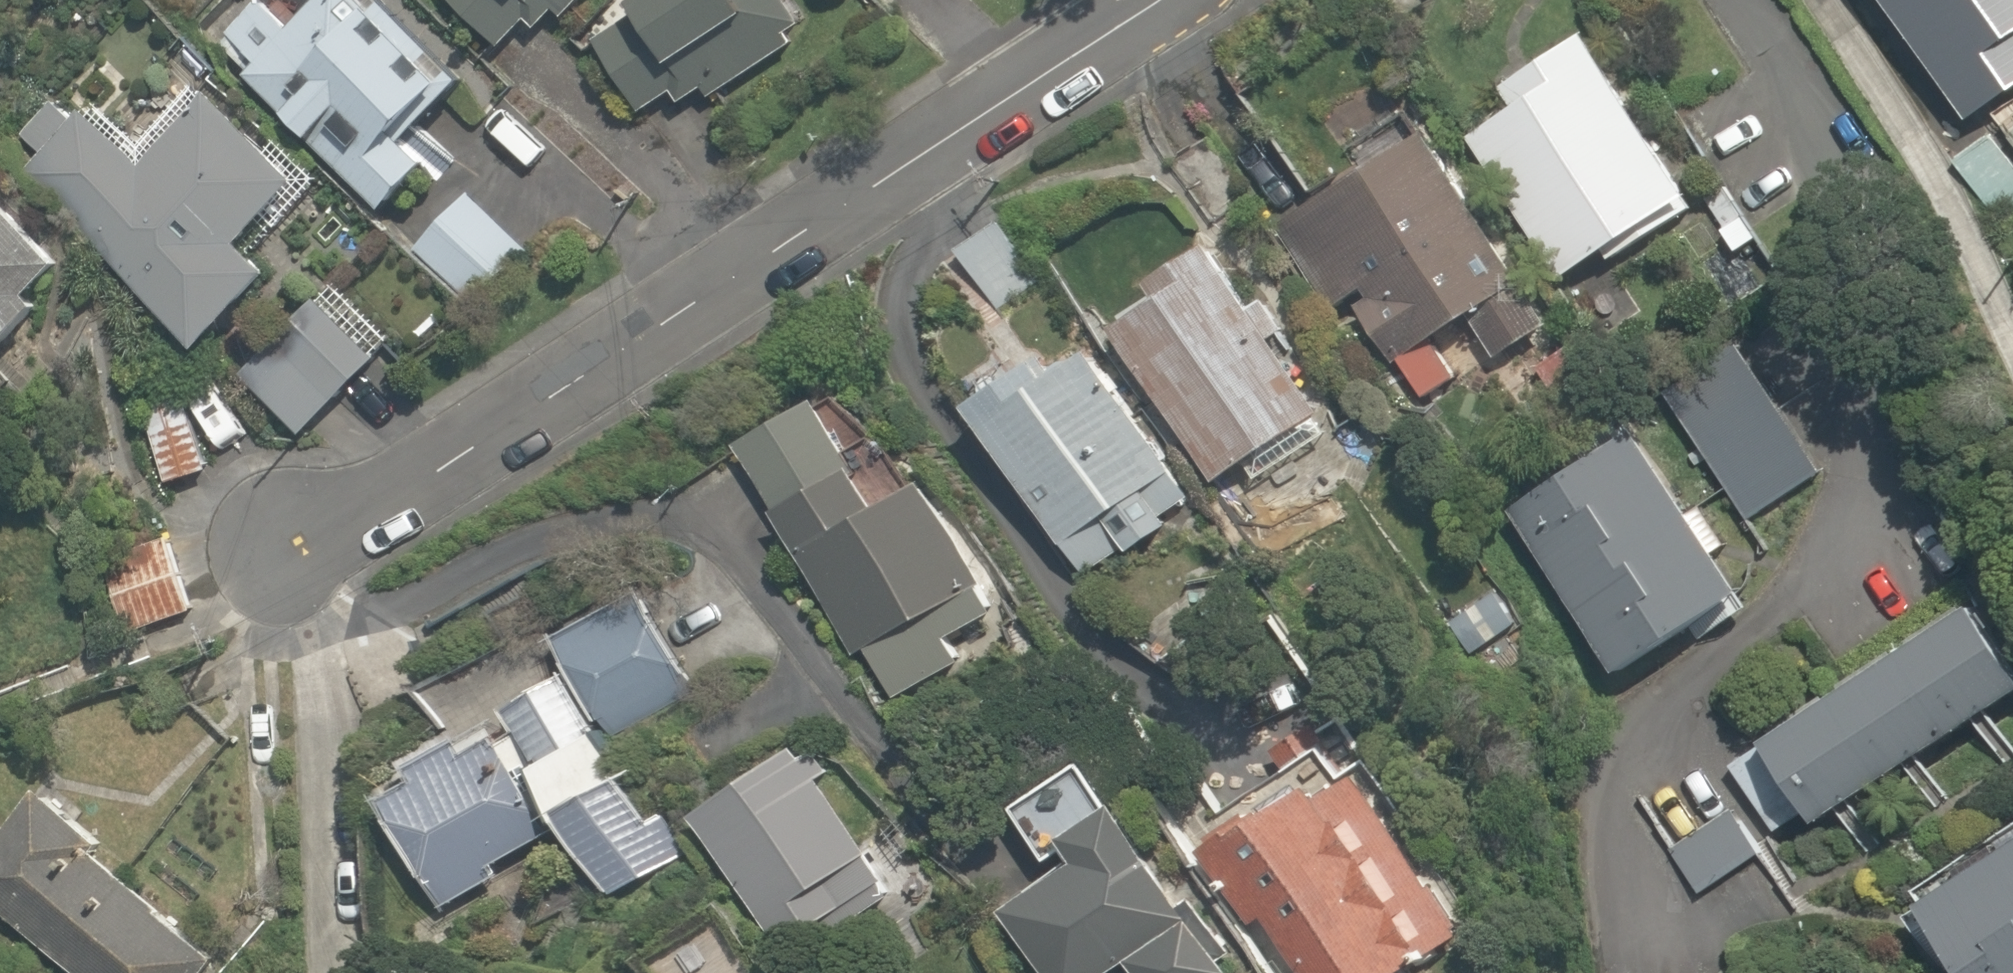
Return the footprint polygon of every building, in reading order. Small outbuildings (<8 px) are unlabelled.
[(276,0),(241,0),(218,22),(253,58),(245,66),(382,206),(431,158),(390,115),(436,69),(368,0),(304,0),(290,14),(276,0)] [(495,52),(520,25),(533,36),(559,8),(570,18),(586,0),(436,0),(495,52)] [(644,106),(666,92),(674,105),(702,87),(709,98),(803,39),(778,0),(625,0),(590,22),(644,106)] [(1966,117),(2012,83),(2012,0),(1884,0),(1966,117)] [(1500,91),(1456,116),(1543,265),(1684,183),(1588,19),(1491,76),(1500,91)] [(291,177),(198,83),(133,147),(96,109),(28,175),(189,338),(269,260),(238,229),(291,177)] [(1418,397),(1455,373),(1429,330),(1463,309),(1490,352),(1539,322),(1412,117),(1255,214),(1319,317),(1355,295),(1418,397)] [(1946,162),(1993,230),(2012,216),(2012,154),(1995,128),(1946,162)] [(80,260),(0,185),(0,346),(80,260)] [(524,259),(460,188),(400,243),(465,313),(524,259)] [(1005,213),(955,240),(992,310),(1043,283),(1005,213)] [(1216,256),(1112,319),(1208,478),(1312,416),(1216,256)] [(378,346),(325,292),(247,368),(300,422),(378,346)] [(1070,322),(951,406),(1070,575),(1189,491),(1070,322)] [(1741,336),(1663,382),(1744,519),(1822,473),(1741,336)] [(872,490),(803,376),(714,430),(848,652),(861,644),(894,699),(965,656),(948,626),(999,595),(918,462),(872,490)] [(188,385),(139,398),(161,477),(209,463),(188,385)] [(1726,585),(1627,418),(1504,491),(1603,658),(1726,585)] [(165,514),(109,530),(136,629),(192,613),(165,514)] [(1490,577),(1441,615),(1473,657),(1522,619),(1490,577)] [(634,588),(553,634),(613,741),(694,695),(634,588)] [(1727,755),(1780,833),(2012,676),(2012,660),(1968,593),(1727,755)] [(494,726),(551,818),(563,811),(613,893),(675,855),(567,680),(494,726)] [(454,756),(437,726),(358,769),(435,908),(505,869),(497,855),(548,827),(496,732),(454,756)] [(785,739),(683,802),(774,947),(875,883),(785,739)] [(988,904),(1037,972),(1097,972),(1124,953),(1138,972),(1222,972),(1230,967),(1072,744),(996,799),(1042,865),(988,904)] [(1313,748),(1189,828),(1247,919),(1261,910),(1301,972),(1395,972),(1392,968),(1467,920),(1361,753),(1329,773),(1313,748)] [(97,834),(53,796),(0,858),(0,911),(72,972),(188,972),(209,949),(88,845),(97,834)] [(1753,850),(1723,805),(1665,843),(1694,888),(1753,850)] [(1910,897),(1959,972),(2012,972),(2012,831),(1910,897)]
